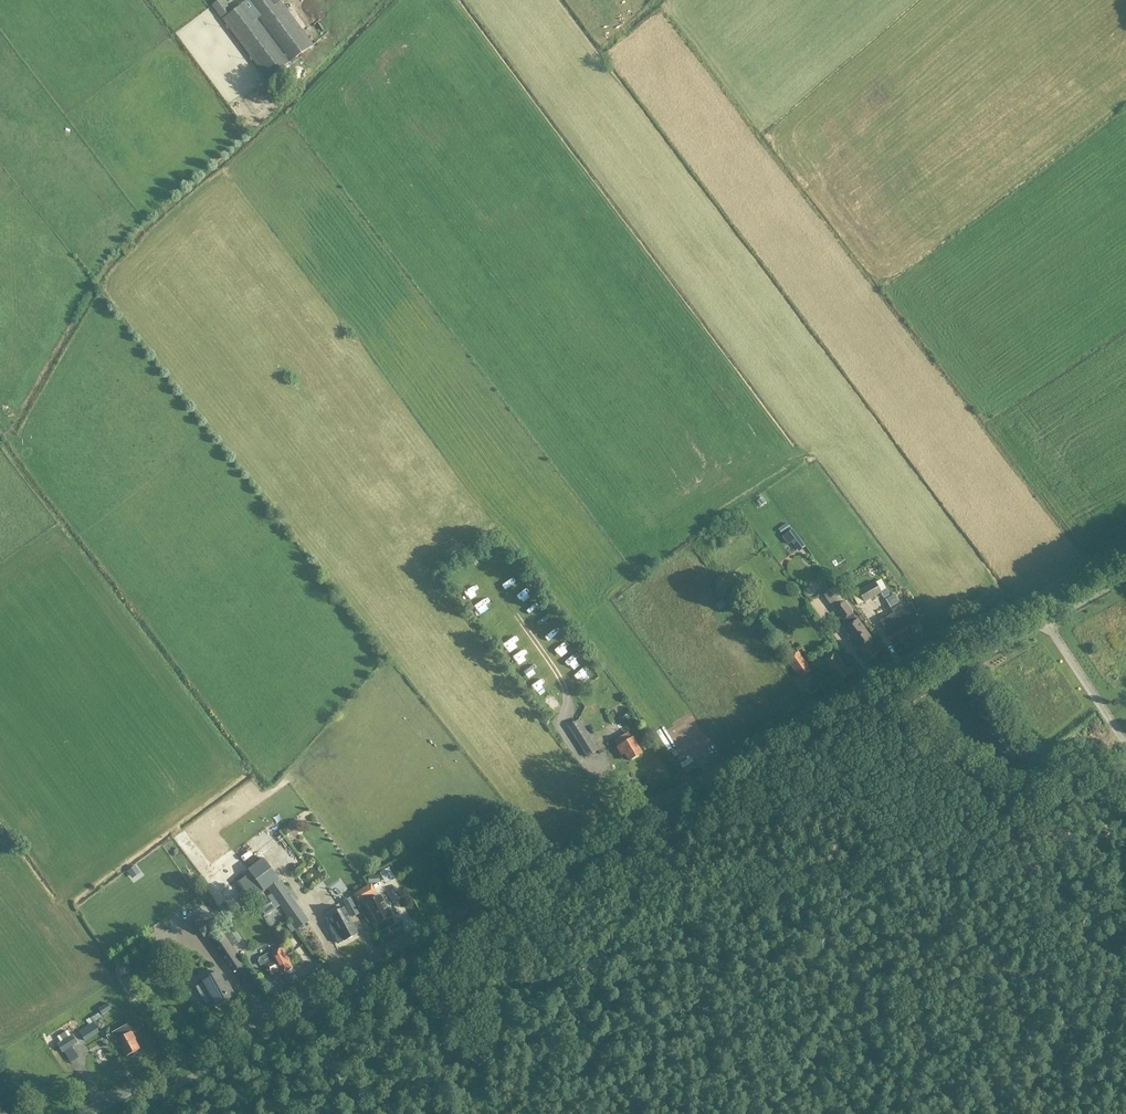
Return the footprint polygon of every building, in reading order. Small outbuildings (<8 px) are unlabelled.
[(223,20),(268,79),(313,46),(279,0),(250,0),(233,13),(224,0),(219,0),(212,5),(223,20)] [(805,546),(793,530),(783,537),(789,545),(792,542),(798,551),(805,546)] [(881,580),(852,595),(858,606),(881,593),(884,599),(890,596),(881,580)] [(846,626),(849,627),(845,630),(859,649),(872,640),(857,621),(834,588),(823,595),(843,622),(844,621),(844,623),(846,626)] [(886,599),(894,615),(881,622),(889,637),(919,620),(911,605),(905,608),(903,604),(900,605),(895,594),(886,599)] [(716,610),(721,616),(729,610),(724,604),(716,610)] [(787,660),(800,679),(812,671),(799,652),(787,660)] [(823,662),(830,671),(840,686),(857,674),(852,667),(848,670),(842,662),(836,653),(823,662)] [(1032,670),(1016,680),(1021,687),(1037,678),(1032,670)] [(993,679),(996,686),(1012,678),(1009,672),(993,679)] [(1007,681),(999,685),(1002,691),(1010,688),(1007,681)] [(1022,702),(1031,696),(1028,692),(1020,699),(1022,702)] [(633,721),(629,714),(621,719),(625,726),(633,721)] [(568,727),(587,758),(599,750),(579,720),(568,727)] [(614,741),(618,748),(623,755),(626,754),(630,761),(642,754),(629,732),(614,741)] [(422,836),(407,847),(413,855),(428,844),(422,836)] [(279,881),(280,880),(264,858),(247,870),(250,874),(263,892),(264,892),(268,889),(279,881)] [(128,871),(132,876),(138,871),(134,866),(128,871)] [(389,867),(385,869),(391,879),(395,877),(389,867)] [(237,883),(250,901),(252,900),(263,892),(250,874),(237,883)] [(368,883),(379,883),(378,875),(368,876),(368,883)] [(280,906),(298,930),(309,921),(279,881),(268,889),(271,894),(280,906)] [(365,888),(354,895),(358,903),(370,897),(368,893),(365,888)] [(256,904),(266,896),(264,892),(263,892),(252,900),(256,904)] [(266,896),(256,904),(266,916),(280,906),(271,894),(268,897),(267,896),(266,896)] [(381,897),(366,905),(377,924),(391,916),(391,915),(392,914),(392,912),(390,908),(388,907),(387,908),(381,897)] [(350,913),(356,909),(352,902),(345,905),(350,913)] [(358,934),(349,917),(344,908),(331,916),(335,924),(330,927),(340,944),(345,941),(345,942),(358,934)] [(62,911),(65,922),(71,921),(68,909),(62,911)] [(206,936),(211,942),(232,974),(244,965),(238,956),(244,952),(237,942),(236,943),(228,931),(224,933),(211,913),(195,924),(204,938),(206,936)] [(287,925),(292,933),(296,930),(291,923),(287,925)] [(85,928),(80,931),(86,942),(91,939),(85,928)] [(271,976),(279,972),(281,975),(293,968),(283,948),(270,955),(268,954),(260,958),(259,962),(263,970),(266,971),(268,970),(271,976)] [(204,983),(196,987),(206,1005),(214,1000),(217,1006),(235,996),(227,983),(225,984),(218,972),(203,981),(204,983)] [(103,1015),(112,1009),(108,1003),(99,1009),(103,1015)] [(86,1020),(90,1025),(79,1032),(85,1042),(100,1032),(94,1023),(101,1018),(99,1013),(86,1020)] [(135,1021),(128,1025),(112,1033),(115,1038),(117,1037),(118,1039),(116,1040),(121,1048),(126,1057),(140,1049),(135,1040),(136,1040),(133,1033),(140,1029),(135,1021)] [(73,1036),(58,1045),(62,1053),(78,1044),(73,1036)] [(94,1059),(105,1054),(102,1047),(91,1053),(94,1059)] [(9,1113),(5,1106),(13,1101),(3,1084),(0,1086),(0,1113),(8,1113),(9,1113)]
